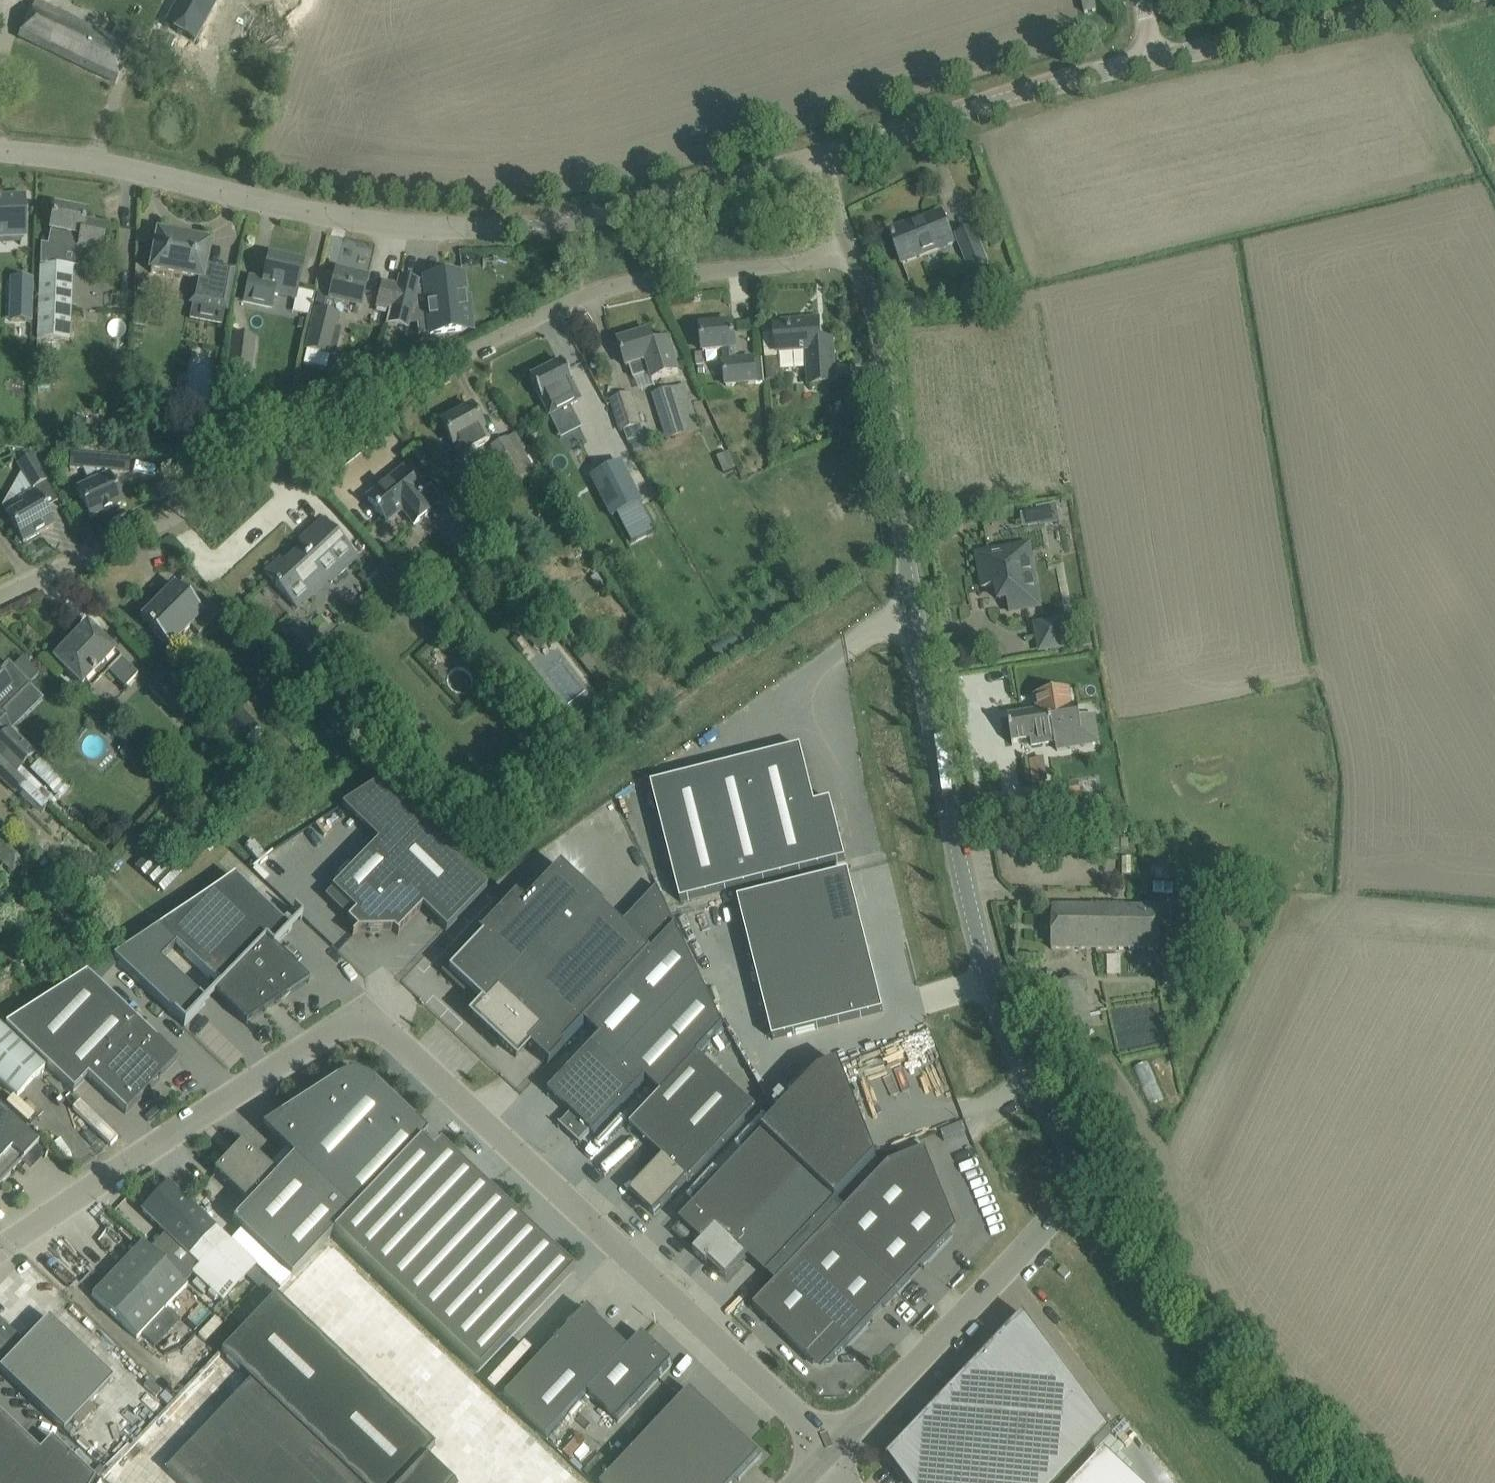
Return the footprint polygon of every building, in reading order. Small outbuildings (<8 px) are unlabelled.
[(157,23),(188,38),(206,0),(168,0),(157,23)] [(1094,1),(1082,3),(1085,14),(1096,12),(1094,1)] [(116,27),(111,37),(36,2),(19,38),(116,84),(137,38),(116,27)] [(20,237),(20,245),(21,245),(21,237),(25,237),(23,199),(2,200),(2,199),(1,199),(1,200),(0,200),(0,238),(20,237)] [(42,244),(38,339),(69,340),(73,266),(62,266),(65,250),(85,255),(86,250),(100,253),(106,226),(85,222),(86,213),(56,207),(49,246),(42,244)] [(953,244),(949,232),(941,214),(913,225),(912,223),(889,232),(902,264),(953,244)] [(957,236),(972,275),(988,269),(986,265),(988,265),(973,230),(957,236)] [(154,254),(150,275),(190,283),(186,305),(190,305),(187,319),(220,325),(222,312),(227,313),(231,291),(235,271),(206,266),(210,244),(157,234),(154,254)] [(271,308),(274,295),(295,299),(303,264),(301,264),(302,259),(291,256),(290,261),(269,256),(263,282),(249,279),(245,302),(271,308)] [(360,308),(367,280),(336,272),(334,281),(324,279),(308,341),(306,350),(334,356),(339,335),(333,334),(337,317),(335,316),(335,315),(332,314),(335,301),(360,308)] [(389,310),(385,325),(408,329),(411,319),(416,318),(418,335),(430,334),(461,331),(457,301),(465,300),(462,277),(424,282),(425,287),(418,288),(420,282),(399,277),(396,287),(389,310)] [(383,283),(377,307),(389,310),(396,287),(383,283)] [(778,358),(777,354),(807,352),(810,386),(815,386),(835,384),(832,341),(820,342),(819,321),(775,325),(775,327),(762,328),(764,359),(766,359),(768,383),(783,381),(782,367),(779,367),(779,358),(778,358)] [(701,328),(703,348),(703,353),(724,351),(725,363),(724,363),(726,387),(764,383),(762,360),(736,362),(733,325),(701,328)] [(680,374),(670,340),(654,345),(650,332),(618,343),(627,369),(629,368),(633,380),(649,375),(652,383),(680,374)] [(231,335),(226,378),(251,381),(256,338),(231,335)] [(561,363),(529,379),(548,416),(549,416),(554,427),(575,416),(570,405),(580,401),(561,363)] [(374,387),(391,378),(385,368),(369,377),(374,387)] [(654,395),(668,440),(687,434),(674,390),(673,388),(654,395)] [(640,427),(630,396),(611,402),(621,434),(624,433),(628,443),(644,438),(641,427),(640,427)] [(302,408),(291,414),(299,428),(310,422),(302,408)] [(471,408),(441,424),(453,446),(453,445),(463,462),(474,456),(472,451),(489,442),(482,430),(483,429),(471,408)] [(491,446),(513,487),(527,479),(505,439),(491,446)] [(28,450),(9,449),(19,465),(22,472),(33,490),(47,482),(33,457),(32,457),(28,450)] [(735,468),(728,453),(715,458),(722,474),(735,468)] [(123,505),(109,476),(108,476),(108,472),(129,474),(130,460),(71,455),(70,469),(83,470),(89,485),(76,491),(90,520),(123,505)] [(619,462),(590,477),(612,518),(640,503),(619,462)] [(402,471),(368,499),(386,522),(402,510),(414,525),(428,513),(466,558),(484,544),(445,497),(442,499),(436,492),(425,501),(420,495),(402,471)] [(9,494),(2,507),(8,518),(23,544),(54,526),(36,493),(35,494),(33,490),(22,472),(9,494)] [(284,565),(280,561),(265,574),(298,609),(313,595),(306,589),(323,573),(332,583),(357,559),(322,522),(308,534),(312,539),(284,565)] [(1031,548),(998,553),(979,557),(985,590),(998,588),(1000,602),(1007,601),(1009,612),(1041,606),(1031,548)] [(175,586),(141,619),(150,627),(149,628),(163,643),(164,644),(169,648),(184,633),(190,627),(198,635),(219,614),(206,600),(185,580),(177,588),(175,586)] [(1064,617),(1033,622),(1036,639),(1068,634),(1064,617)] [(434,619),(427,626),(438,638),(445,631),(434,619)] [(87,625),(54,659),(68,673),(82,686),(84,684),(102,665),(109,672),(125,687),(137,674),(121,659),(122,658),(101,639),(87,625)] [(546,647),(531,627),(524,633),(538,652),(546,647)] [(7,716),(4,712),(30,686),(29,685),(40,675),(23,658),(13,668),(8,664),(0,672),(0,723),(7,716)] [(179,680),(174,685),(187,698),(192,693),(188,689),(189,688),(184,683),(183,684),(179,680)] [(1009,719),(1009,717),(1008,717),(1012,746),(1013,746),(1013,743),(1030,740),(1031,746),(1055,743),(1055,745),(1056,745),(1055,736),(1082,732),(1082,735),(1083,735),(1079,708),(1072,709),(1069,692),(1037,697),(1040,715),(1009,719)] [(218,693),(208,704),(216,711),(226,700),(218,693)] [(235,704),(222,718),(245,741),(259,727),(235,704)] [(9,729),(0,738),(0,757),(17,773),(18,773),(36,754),(9,729)] [(845,862),(830,802),(815,806),(801,749),(651,786),(680,902),(845,862)] [(18,773),(17,773),(0,757),(0,776),(40,814),(48,805),(19,775),(18,773)] [(1042,760),(1030,762),(1034,785),(1046,783),(1042,760)] [(393,931),(397,934),(398,933),(422,908),(446,931),(487,889),(378,783),(341,807),(377,842),(332,890),(355,913),(347,921),(357,930),(358,931),(393,931)] [(1078,783),(1047,788),(1049,806),(1081,800),(1078,783)] [(13,875),(29,858),(0,832),(0,863),(13,875)] [(43,858),(43,853),(39,849),(34,849),(31,853),(31,858),(34,861),(39,861),(43,858)] [(701,979),(676,927),(652,953),(559,866),(523,904),(515,895),(479,933),(478,932),(477,933),(481,937),(456,963),(456,981),(483,1005),(472,1017),(515,1058),(526,1046),(547,1066),(548,1064),(585,1024),(600,1038),(591,1047),(615,1069),(701,979)] [(848,873),(738,901),(773,1041),(883,1013),(848,873)] [(158,929),(113,959),(184,1027),(205,1004),(170,970),(163,977),(155,969),(161,962),(176,947),(220,989),(214,995),(246,1026),(248,1024),(246,1023),(261,1008),(265,1012),(266,1011),(265,1010),(274,1001),(276,1004),(301,978),(308,984),(309,983),(273,948),(292,929),(291,928),(292,929),(290,931),(234,878),(159,929),(158,929)] [(1176,882),(1175,894),(1188,895),(1189,883),(1176,882)] [(1052,950),(1072,951),(1161,955),(1163,912),(1054,907),(1052,950)] [(1158,955),(1121,955),(1121,974),(1158,974),(1158,955)] [(7,1030),(75,1095),(89,1080),(128,1117),(179,1062),(88,976),(7,1030)] [(689,1183),(757,1110),(698,1055),(725,1027),(701,979),(615,1069),(637,1090),(646,1081),(661,1095),(630,1128),(663,1159),(631,1194),(654,1216),(687,1181),(689,1183)] [(1090,980),(1061,983),(1065,1015),(1094,1012),(1090,980)] [(17,1098),(46,1069),(0,1026),(0,1082),(17,1098)] [(594,1137),(637,1090),(615,1069),(591,1047),(548,1093),(570,1114),(560,1125),(559,1124),(558,1125),(580,1145),(581,1144),(580,1143),(590,1133),(594,1137)] [(1164,1056),(1152,1060),(1166,1100),(1178,1096),(1164,1056)] [(1136,1067),(1152,1104),(1165,1098),(1149,1062),(1136,1067)] [(775,1120),(679,1222),(702,1243),(693,1253),(706,1265),(709,1262),(727,1279),(747,1257),(767,1276),(829,1212),(837,1204),(877,1160),(840,1065),(819,1073),(775,1120)] [(285,1151),(293,1159),(352,1214),(420,1142),(427,1134),(374,1084),(370,1081),(367,1079),(366,1082),(345,1080),(344,1077),(341,1078),(336,1081),(278,1118),(298,1137),(285,1151)] [(39,1145),(0,1109),(0,1186),(39,1145)] [(291,1278),(333,1234),(480,1372),(574,1271),(439,1145),(432,1153),(420,1142),(352,1214),(293,1159),(277,1176),(242,1143),(214,1173),(249,1206),(233,1223),(291,1278)] [(845,1212),(837,1204),(829,1212),(906,1285),(956,1230),(925,1151),(889,1166),(845,1212)] [(270,1300),(280,1290),(168,1184),(142,1212),(199,1266),(191,1274),(223,1304),(247,1278),(270,1300)] [(813,1365),(831,1364),(906,1285),(829,1212),(767,1276),(776,1285),(754,1309),(813,1365)] [(92,1297),(137,1340),(189,1287),(143,1244),(92,1297)] [(166,1470),(180,1482),(451,1482),(424,1457),(434,1447),(275,1296),(222,1354),(251,1381),(166,1470)] [(588,1396),(629,1350),(585,1309),(502,1398),(547,1439),(588,1396)] [(887,1460),(888,1461),(889,1460),(906,1482),(1065,1482),(1110,1436),(1111,1435),(1024,1318),(1025,1317),(1024,1316),(887,1460)] [(0,1369),(0,1370),(64,1431),(113,1380),(49,1318),(0,1369)] [(643,1336),(629,1350),(588,1396),(618,1423),(673,1364),(643,1336)] [(760,1457),(691,1391),(605,1482),(736,1482),(760,1457)] [(95,1480),(52,1439),(39,1452),(0,1415),(0,1482),(93,1482),(95,1480)] [(1105,1457),(1081,1482),(1133,1482),(1105,1457)]
